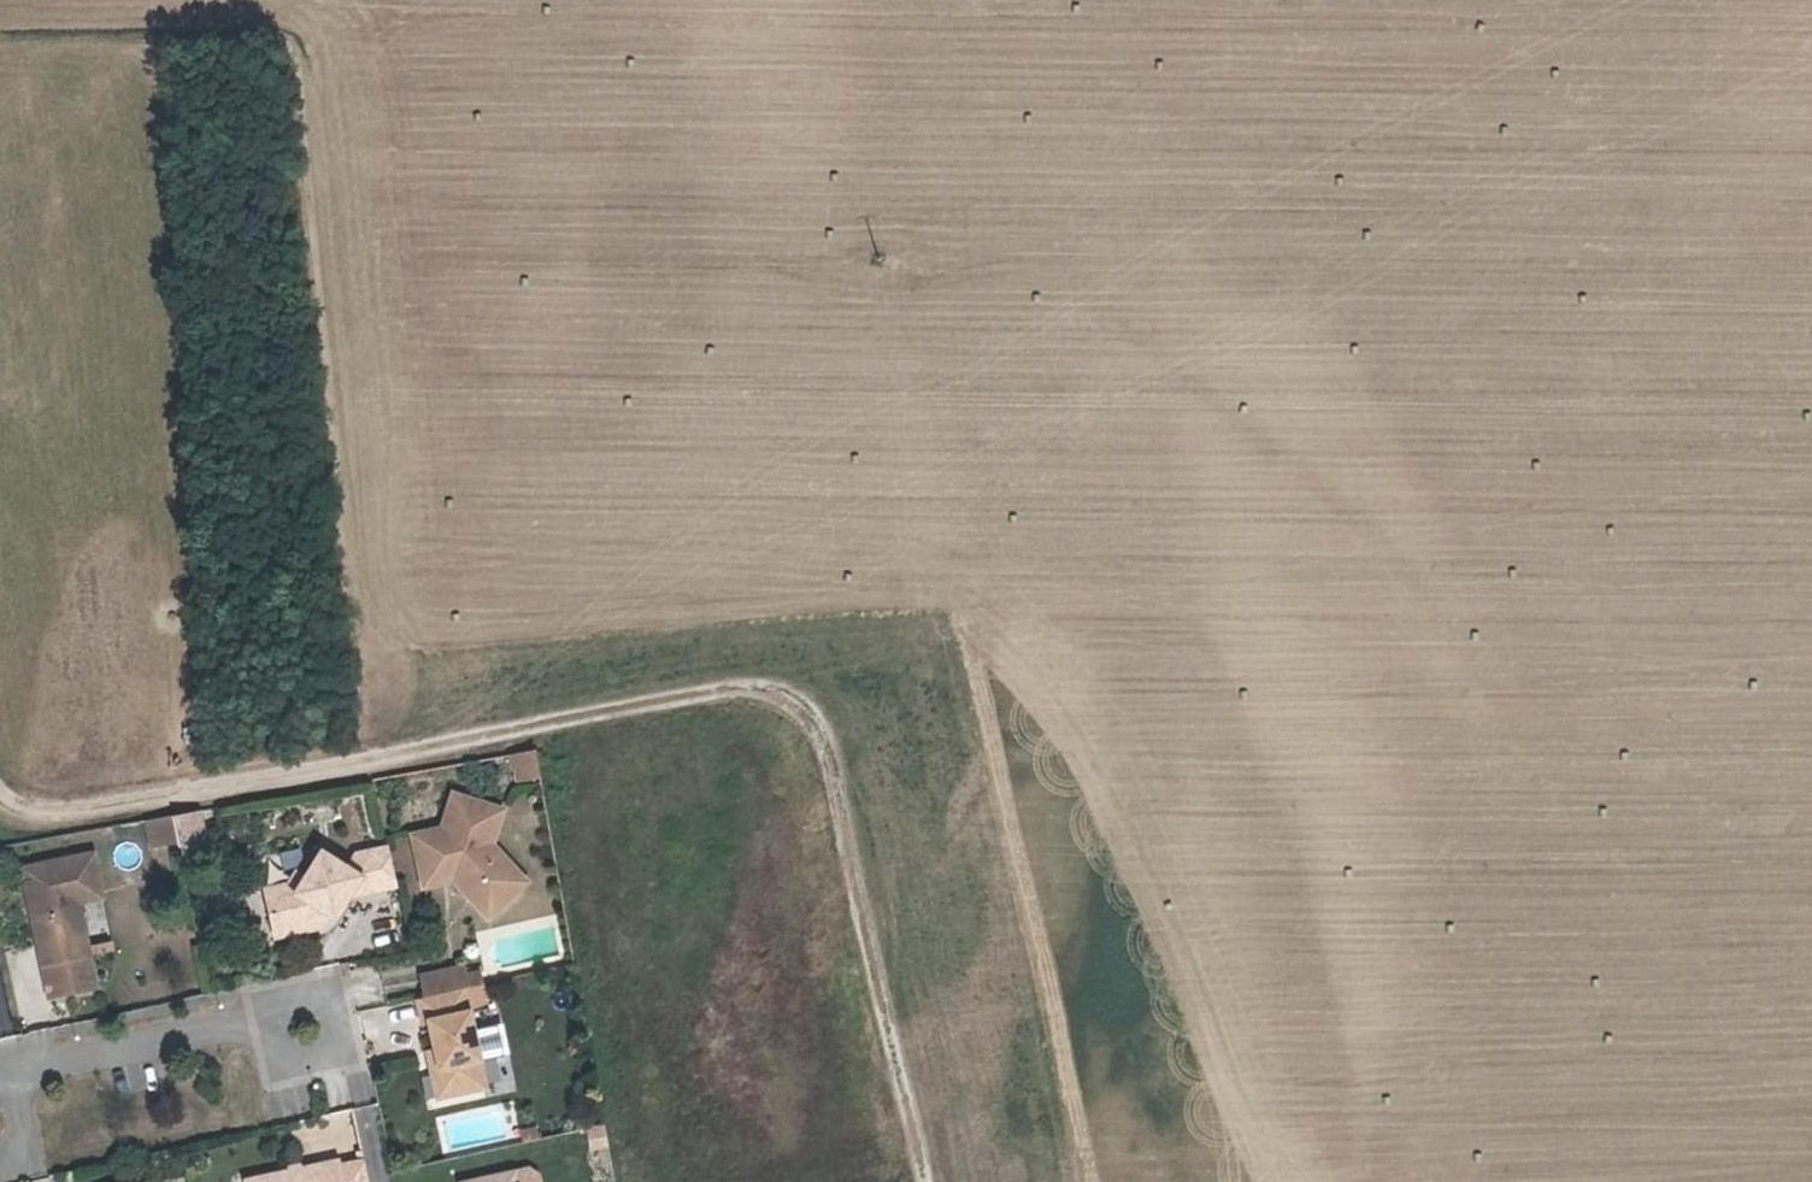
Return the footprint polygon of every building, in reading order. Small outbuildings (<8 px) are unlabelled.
[(534,749),(508,752),(511,782),(538,779),(534,749)] [(416,833),(424,872),(445,868),(455,879),(470,893),(482,881),(489,887),(495,888),(508,901),(531,881),(497,843),(507,808),(456,791),(446,824),(416,833)] [(152,816),(156,842),(182,838),(177,812),(152,816)] [(284,893),(273,911),(278,933),(324,924),(331,913),(342,897),(346,900),(351,894),(400,883),(392,846),(359,852),(350,867),(325,850),(309,874),(298,890),(284,893)] [(80,898),(104,894),(95,850),(25,865),(52,994),(98,984),(91,951),(84,953),(73,900),(80,898)] [(427,885),(455,879),(445,868),(424,872),(427,885)] [(292,881),(268,887),(273,911),(284,893),(298,890),(309,874),(300,869),(292,881)] [(491,916),(508,901),(495,888),(489,887),(482,881),(470,893),(491,916)] [(342,897),(331,913),(337,916),(346,900),(342,897)] [(73,900),(84,953),(91,951),(80,898),(73,900)] [(425,975),(429,996),(467,988),(471,987),(469,974),(468,967),(425,975)] [(469,974),(471,987),(486,984),(483,971),(469,974)] [(437,1050),(447,1096),(488,1088),(467,988),(429,996),(421,998),(425,1023),(431,1022),(437,1050)] [(439,1097),(447,1096),(437,1050),(430,1051),(439,1097)] [(340,1159),(248,1178),(249,1181),(344,1181),(340,1159)] [(517,1173),(478,1181),(519,1181),(517,1173)]
